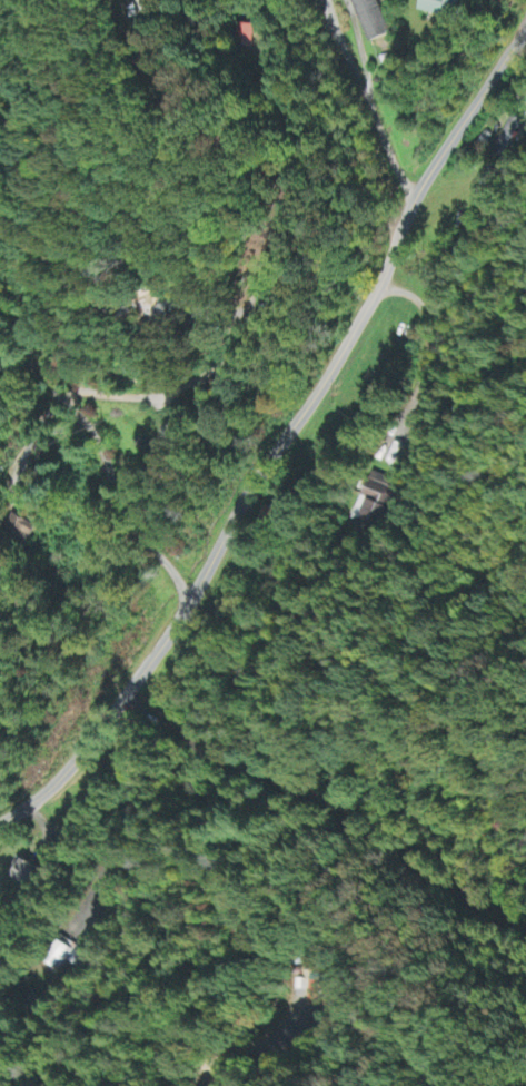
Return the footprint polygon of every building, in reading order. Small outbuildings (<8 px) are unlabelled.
[(371,43),(390,35),(375,0),(353,0),(371,43)] [(446,17),(447,7),(458,9),(460,0),(424,0),(422,13),(446,17)] [(253,25),(236,26),(237,47),(254,47),(253,25)] [(514,165),(525,123),(507,118),(495,160),(514,165)] [(153,321),(171,328),(179,305),(160,299),(153,321)] [(352,518),(379,531),(401,485),(374,472),(352,518)] [(39,525),(10,516),(5,532),(34,540),(39,525)] [(30,889),(40,870),(19,858),(9,878),(30,889)] [(73,964),(78,959),(62,942),(45,958),(56,970),(68,959),(73,964)] [(325,983),(310,982),(309,1004),(324,1005),(325,983)]
